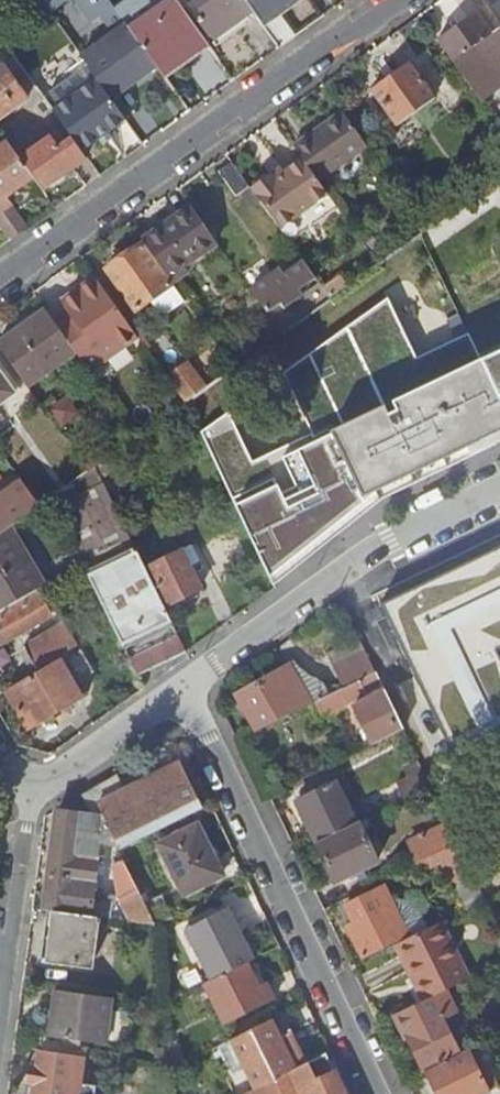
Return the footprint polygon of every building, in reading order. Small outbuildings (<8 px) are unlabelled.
[(52,15),(72,0),(42,0),(52,15)] [(93,25),(114,8),(108,0),(76,0),(93,25)] [(177,0),(170,0),(130,30),(156,66),(163,75),(179,63),(175,57),(202,36),(177,0)] [(200,9),(193,14),(213,42),(254,12),(245,0),(194,0),(200,9)] [(254,12),(261,22),(292,0),(245,0),(254,12)] [(499,13),(499,0),(490,0),(499,13)] [(485,6),(438,40),(472,88),(493,72),(485,60),(489,56),(487,53),(496,46),(499,51),(499,27),(485,6)] [(127,25),(114,8),(93,25),(105,41),(127,25)] [(105,41),(82,58),(98,79),(106,91),(111,98),(156,66),(130,30),(127,25),(105,41)] [(487,53),(489,56),(491,58),(499,52),(499,51),(496,46),(487,53)] [(409,62),(371,89),(396,124),(434,97),(409,62)] [(0,71),(0,122),(29,101),(6,67),(0,71)] [(98,79),(53,111),(73,139),(82,153),(82,152),(107,134),(108,133),(127,120),(111,98),(106,91),(98,79)] [(311,134),(294,145),(303,158),(319,181),(368,147),(344,111),(319,128),(322,132),(318,135),(317,133),(313,136),(311,134)] [(107,134),(100,140),(104,145),(112,139),(108,133),(107,134)] [(52,138),(21,160),(33,177),(42,191),(87,159),(82,152),(82,153),(73,139),(60,149),(52,138)] [(8,206),(3,198),(33,177),(21,160),(9,143),(0,150),(0,212),(8,206)] [(271,174),(251,188),(280,229),(328,194),(319,181),(303,158),(285,171),(274,179),(271,174)] [(250,186),(233,162),(220,171),(236,195),(250,186)] [(282,167),(271,174),(274,179),(285,171),(282,167)] [(190,205),(142,240),(173,282),(188,271),(184,265),(216,242),(190,205)] [(0,212),(0,226),(11,241),(26,229),(8,206),(0,212)] [(141,244),(107,270),(136,311),(171,285),(141,244)] [(279,269),(250,290),(281,334),(295,323),(280,303),(314,277),(302,261),(284,275),(279,269)] [(52,319),(76,352),(88,370),(138,336),(96,277),(61,301),(67,309),(52,319)] [(499,442),(499,351),(481,360),(468,334),(416,359),(387,300),(281,377),(309,433),(251,462),(227,414),(202,434),(275,588),(293,573),(384,499),(456,463),(499,442)] [(46,310),(0,342),(0,347),(27,386),(76,352),(52,319),(46,310)] [(187,362),(167,377),(184,402),(205,387),(187,362)] [(15,393),(0,372),(0,404),(15,393)] [(82,564),(137,677),(184,652),(95,467),(50,499),(74,548),(76,552),(82,564)] [(0,495),(0,535),(6,530),(39,507),(20,481),(0,495)] [(3,610),(4,610),(35,592),(40,589),(6,530),(0,535),(0,604),(3,610)] [(76,552),(74,548),(48,563),(57,579),(82,564),(76,552)] [(182,552),(148,568),(166,605),(200,589),(182,552)] [(383,608),(449,745),(499,722),(499,659),(495,648),(499,646),(499,552),(383,608)] [(50,617),(35,592),(4,610),(3,610),(0,612),(0,646),(50,617)] [(23,649),(35,670),(75,647),(62,627),(23,649)] [(334,667),(344,687),(375,672),(365,650),(334,667)] [(80,652),(7,693),(26,728),(84,695),(75,680),(86,673),(83,669),(88,666),(80,652)] [(293,665),(288,667),(306,697),(310,704),(315,702),(328,696),(320,681),(304,677),(295,669),(293,665)] [(236,695),(256,732),(310,704),(306,697),(288,667),(236,695)] [(328,696),(315,702),(323,717),(342,708),(347,702),(364,694),(367,699),(354,706),(362,723),(360,729),(364,740),(369,737),(372,745),(402,729),(375,672),(344,687),(328,696)] [(119,783),(92,798),(102,819),(117,852),(201,809),(180,765),(128,789),(125,782),(120,785),(119,783)] [(429,784),(421,768),(400,779),(408,795),(429,784)] [(316,843),(358,823),(367,819),(346,778),(296,802),(316,843)] [(102,819),(92,798),(85,803),(92,816),(56,813),(54,814),(53,826),(45,825),(39,875),(46,877),(41,912),(50,913),(95,919),(112,921),(113,904),(91,902),(92,889),(98,890),(100,879),(94,878),(95,867),(102,868),(104,848),(97,848),(102,819)] [(358,823),(316,843),(335,883),(377,862),(358,823)] [(408,843),(418,864),(456,844),(447,825),(408,843)] [(194,829),(160,846),(183,895),(221,877),(202,839),(200,841),(194,829)] [(471,874),(456,844),(418,864),(422,871),(441,862),(465,910),(485,900),(472,873),(471,874)] [(109,860),(121,907),(139,896),(119,855),(109,860)] [(347,926),(363,957),(408,935),(385,886),(346,905),(354,923),(347,926)] [(139,896),(121,907),(128,924),(153,927),(139,896)] [(185,932),(210,982),(240,967),(231,949),(237,945),(230,931),(236,928),(227,909),(185,932)] [(95,919),(50,913),(44,963),(88,968),(93,924),(98,925),(98,921),(95,921),(95,919)] [(439,923),(395,945),(413,981),(418,979),(428,1000),(445,991),(467,980),(439,923)] [(231,949),(240,967),(246,963),(253,960),(236,928),(230,931),(237,945),(231,949)] [(210,982),(201,986),(222,1027),(273,1001),(265,986),(259,989),(246,963),(240,967),(210,982)] [(418,979),(413,981),(423,1002),(428,1000),(418,979)] [(423,1002),(397,1015),(426,1072),(460,1054),(441,1018),(455,1010),(445,991),(428,1000),(423,1002)] [(108,1000),(51,992),(45,1038),(102,1045),(108,1000)] [(228,1043),(252,1091),(306,1064),(289,1032),(279,1037),(270,1021),(228,1043)] [(426,1072),(436,1093),(484,1093),(489,1091),(469,1050),(460,1054),(426,1072)] [(81,1061),(35,1055),(33,1070),(27,1069),(25,1086),(31,1087),(30,1093),(77,1093),(81,1061)] [(324,1055),(306,1064),(252,1091),(247,1093),(342,1093),(324,1055)]
